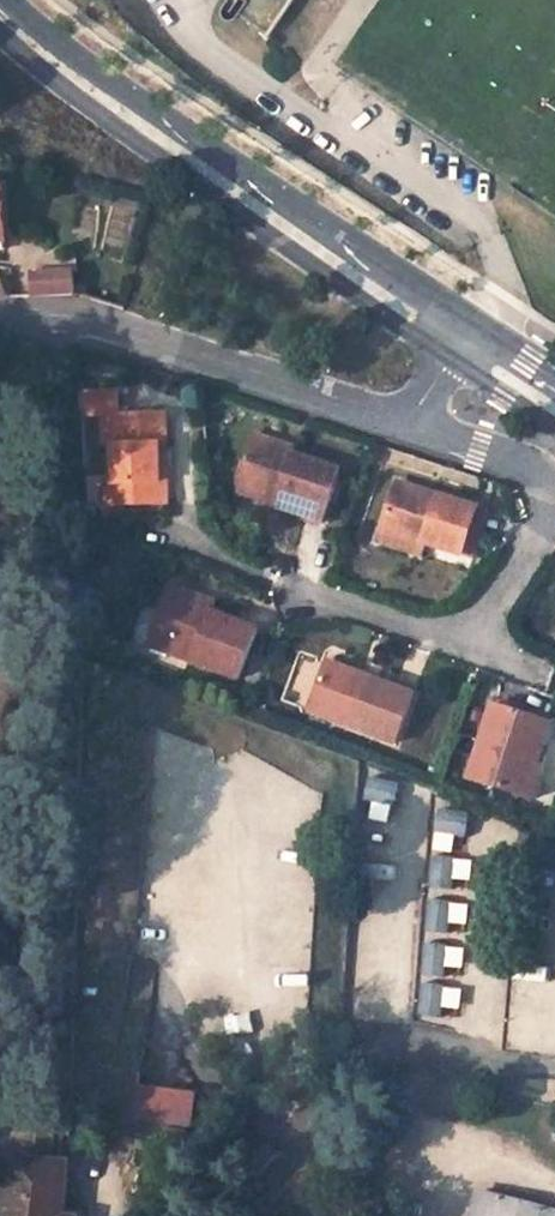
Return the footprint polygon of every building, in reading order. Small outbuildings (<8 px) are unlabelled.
[(74,292),(71,266),(32,270),(33,294),(74,292)] [(109,477),(109,504),(154,504),(155,467),(156,446),(164,445),(165,414),(101,413),(101,432),(116,432),(116,445),(109,444),(109,477)] [(116,445),(116,432),(101,432),(101,445),(109,444),(116,445)] [(275,503),(322,519),(329,498),(338,469),(292,454),(295,447),(254,433),(237,479),(243,481),(278,493),(275,503)] [(164,504),(165,467),(155,467),(154,504),(164,504)] [(100,478),(101,504),(109,504),(109,477),(100,478)] [(239,491),(275,503),(278,493),(243,481),(239,491)] [(378,529),(460,559),(466,543),(476,514),(396,483),(378,529)] [(189,659),(236,676),(254,625),(208,608),(211,601),(165,586),(147,634),(192,650),(189,659)] [(192,650),(147,634),(144,643),(189,659),(192,650)] [(319,675),(363,691),(367,682),(323,665),(319,675)] [(304,713),(390,747),(408,698),(367,682),(363,691),(319,675),(304,713)] [(546,728),(489,707),(462,781),(511,798),(524,764),(531,766),(546,728)] [(133,1117),(183,1123),(190,1124),(194,1097),(138,1088),(133,1117)] [(13,1156),(6,1215),(71,1215),(63,1215),(68,1162),(13,1156)] [(475,1215),(554,1215),(554,1211),(481,1193),(475,1215)]
